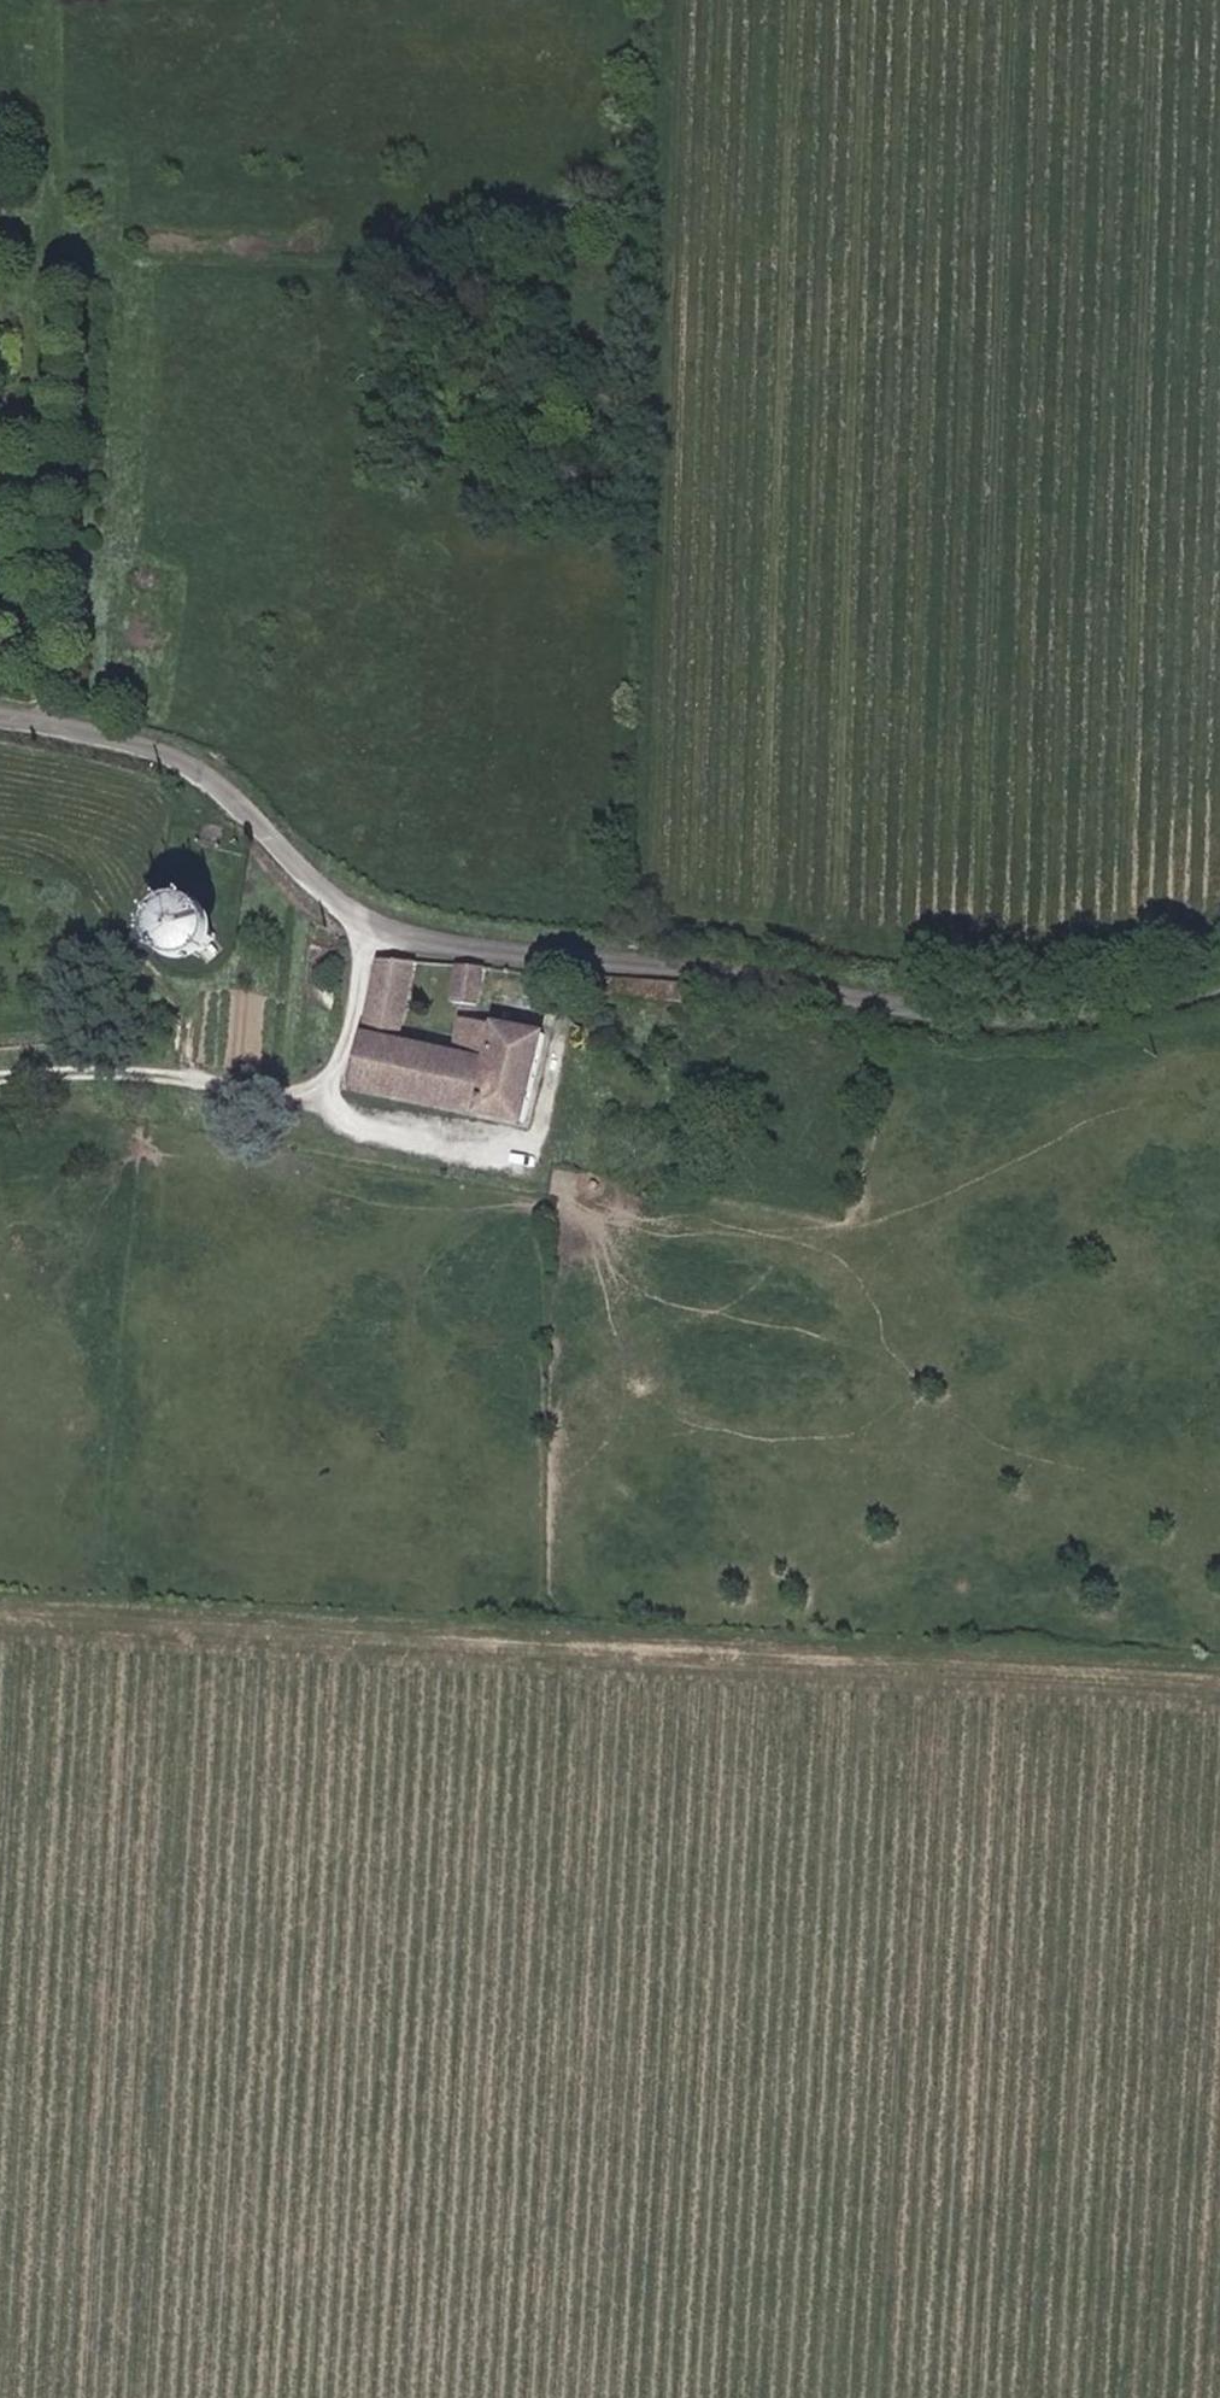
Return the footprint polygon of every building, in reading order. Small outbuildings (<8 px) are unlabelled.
[(184,962),(190,964),(196,963),(203,960),(209,953),(211,946),(210,938),(207,933),(203,929),(197,926),(191,925),(183,927),(177,931),(172,940),(172,948),(174,954),(177,958),(184,962)] [(385,963),(360,1091),(524,1122),(541,1031),(456,1015),(448,1056),(399,1047),(414,968),(385,963)] [(486,967),(464,964),(460,1002),(481,1004),(486,967)]
